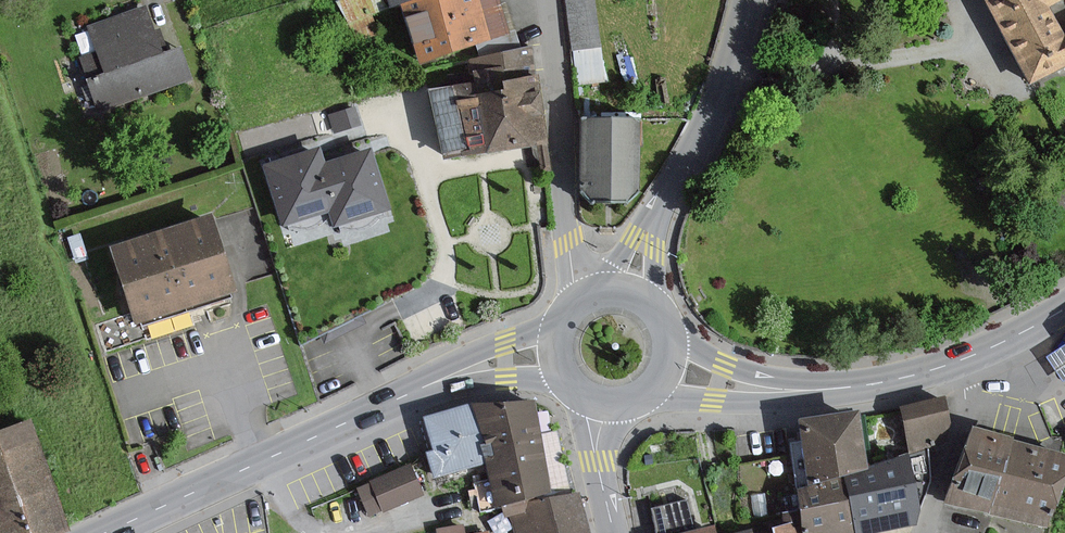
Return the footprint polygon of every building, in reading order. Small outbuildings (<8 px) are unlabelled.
[(403,2),(422,60),(507,32),(497,0),(409,0),(403,2)] [(571,48),(598,43),(590,0),(563,0),(571,48)] [(1054,70),(1064,65),(1064,36),(1063,36),(1048,6),(1061,0),(985,0),(1027,83),(1054,70)] [(144,8),(90,28),(107,73),(88,80),(99,112),(189,79),(177,48),(161,54),(144,8)] [(547,143),(544,124),(538,85),(536,75),(534,66),(531,48),(469,59),(472,77),(474,85),(460,87),(450,89),(430,92),(442,160),(485,153),(537,144),(542,173),(552,171),(547,143)] [(355,109),(330,116),(335,132),(360,125),(355,109)] [(606,203),(624,202),(635,193),(634,120),(634,119),(578,119),(579,191),(588,203),(606,203)] [(371,154),(369,149),(320,164),(333,208),(337,224),(387,209),(371,154)] [(283,223),(333,208),(320,164),(315,150),(266,165),(283,223)] [(210,219),(115,249),(137,321),(233,291),(210,219)] [(942,397),(902,409),(912,450),(946,440),(942,397)] [(488,465),(492,479),(476,483),(484,513),(499,509),(512,506),(519,532),(585,532),(575,491),(553,496),(531,403),(474,405),(488,465)] [(436,477),(443,475),(488,465),(474,405),(468,406),(429,416),(437,449),(430,451),(436,477)] [(855,411),(822,418),(799,422),(811,483),(843,476),(868,471),(855,411)] [(68,527),(28,421),(4,430),(0,431),(0,532),(53,532),(68,527)] [(952,500),(990,511),(1011,441),(973,430),(952,500)] [(1063,456),(1011,441),(990,511),(1043,526),(1063,456)] [(854,532),(866,532),(876,531),(918,523),(915,510),(909,478),(906,463),(868,471),(843,476),(854,532)] [(357,490),(369,516),(382,510),(383,513),(422,495),(408,465),(370,482),(371,484),(357,490)] [(811,483),(799,485),(809,532),(854,532),(843,476),(811,483)] [(652,510),(657,532),(716,532),(714,525),(694,530),(687,501),(652,510)] [(795,523),(775,528),(776,532),(798,532),(795,523)]
